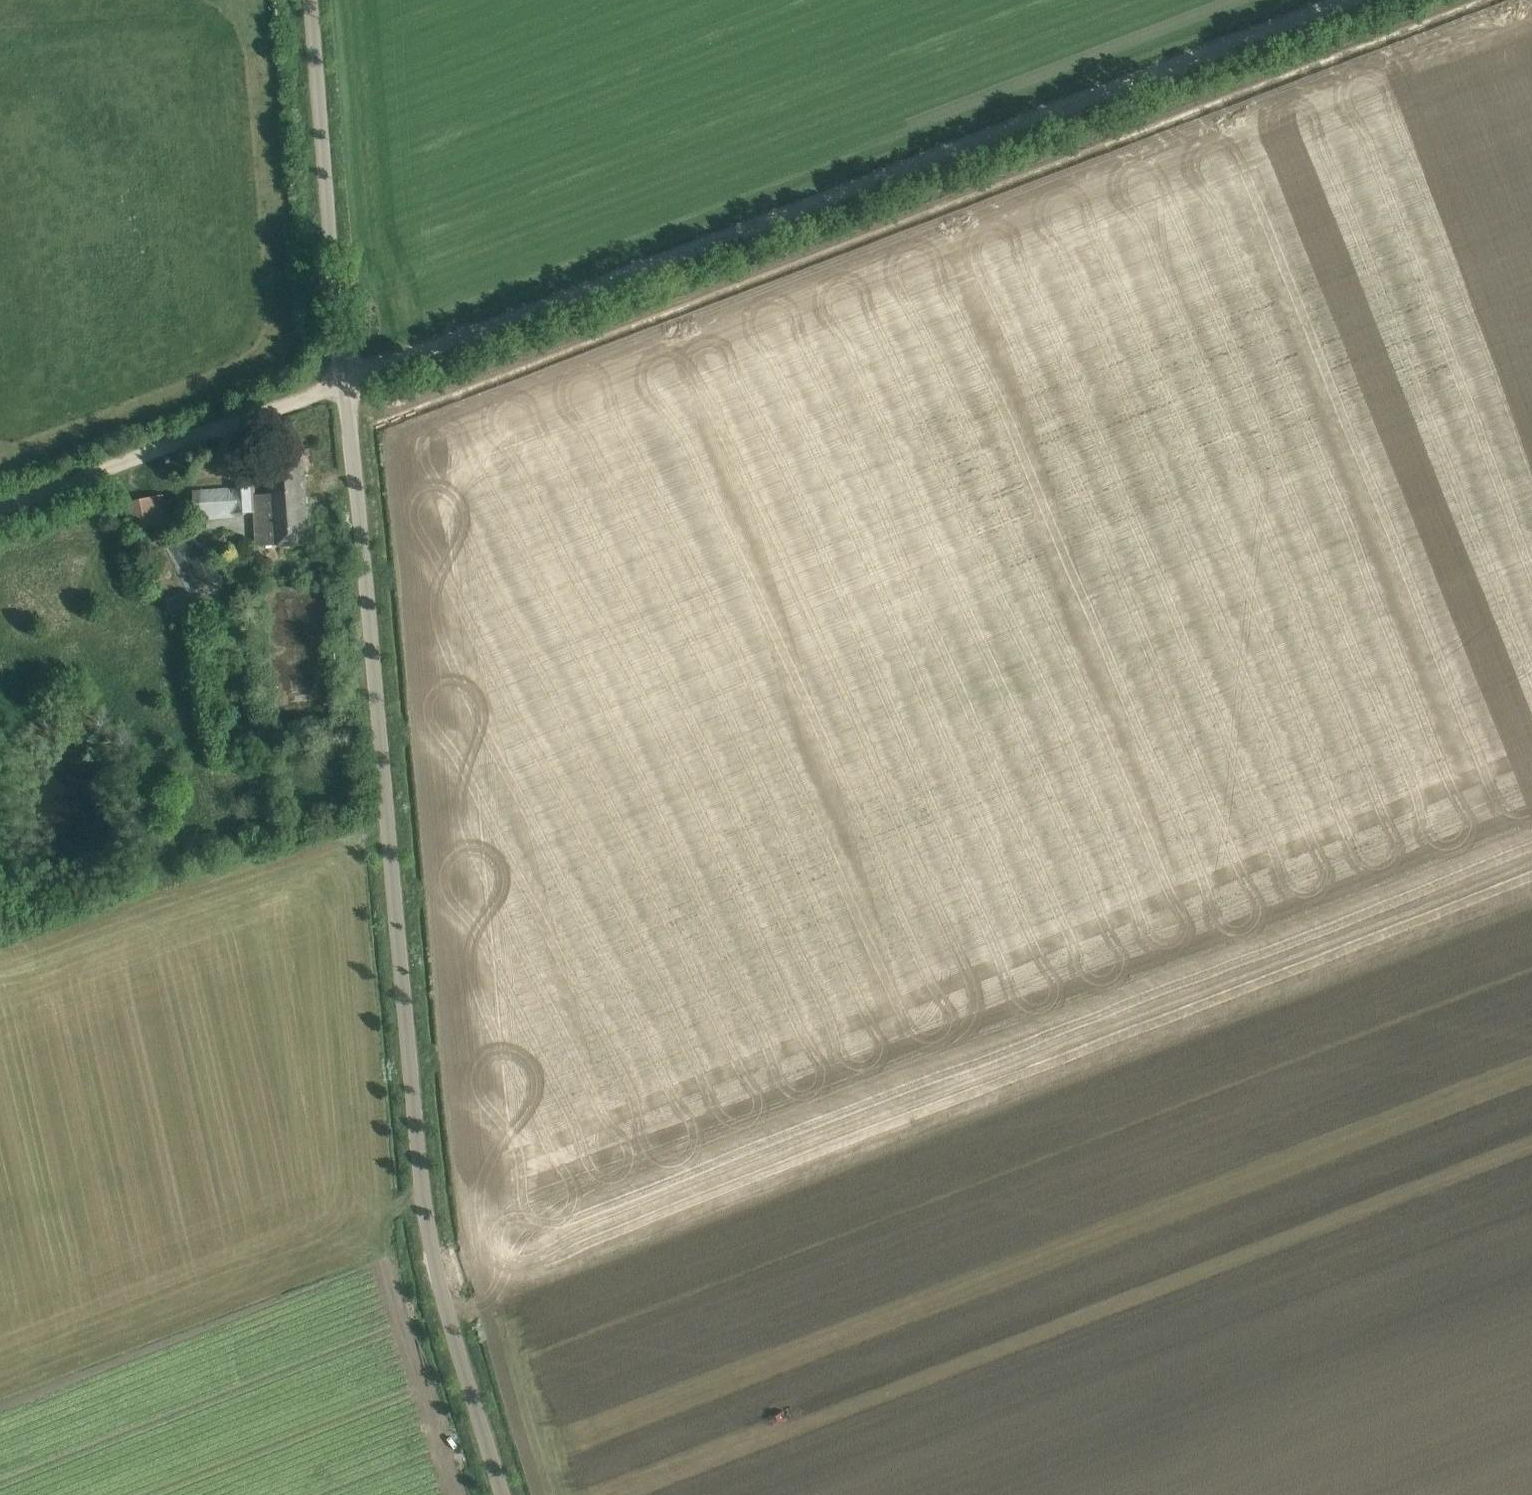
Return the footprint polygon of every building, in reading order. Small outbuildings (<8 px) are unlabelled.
[(324,310),(323,302),(316,303),(317,311),(324,310)] [(193,491),(194,511),(195,519),(235,517),(235,513),(254,511),(256,545),(309,542),(303,454),(267,456),(270,493),(254,494),(254,487),(193,491)] [(127,501),(131,521),(132,525),(138,524),(142,544),(155,541),(151,521),(167,518),(163,494),(127,501)]
